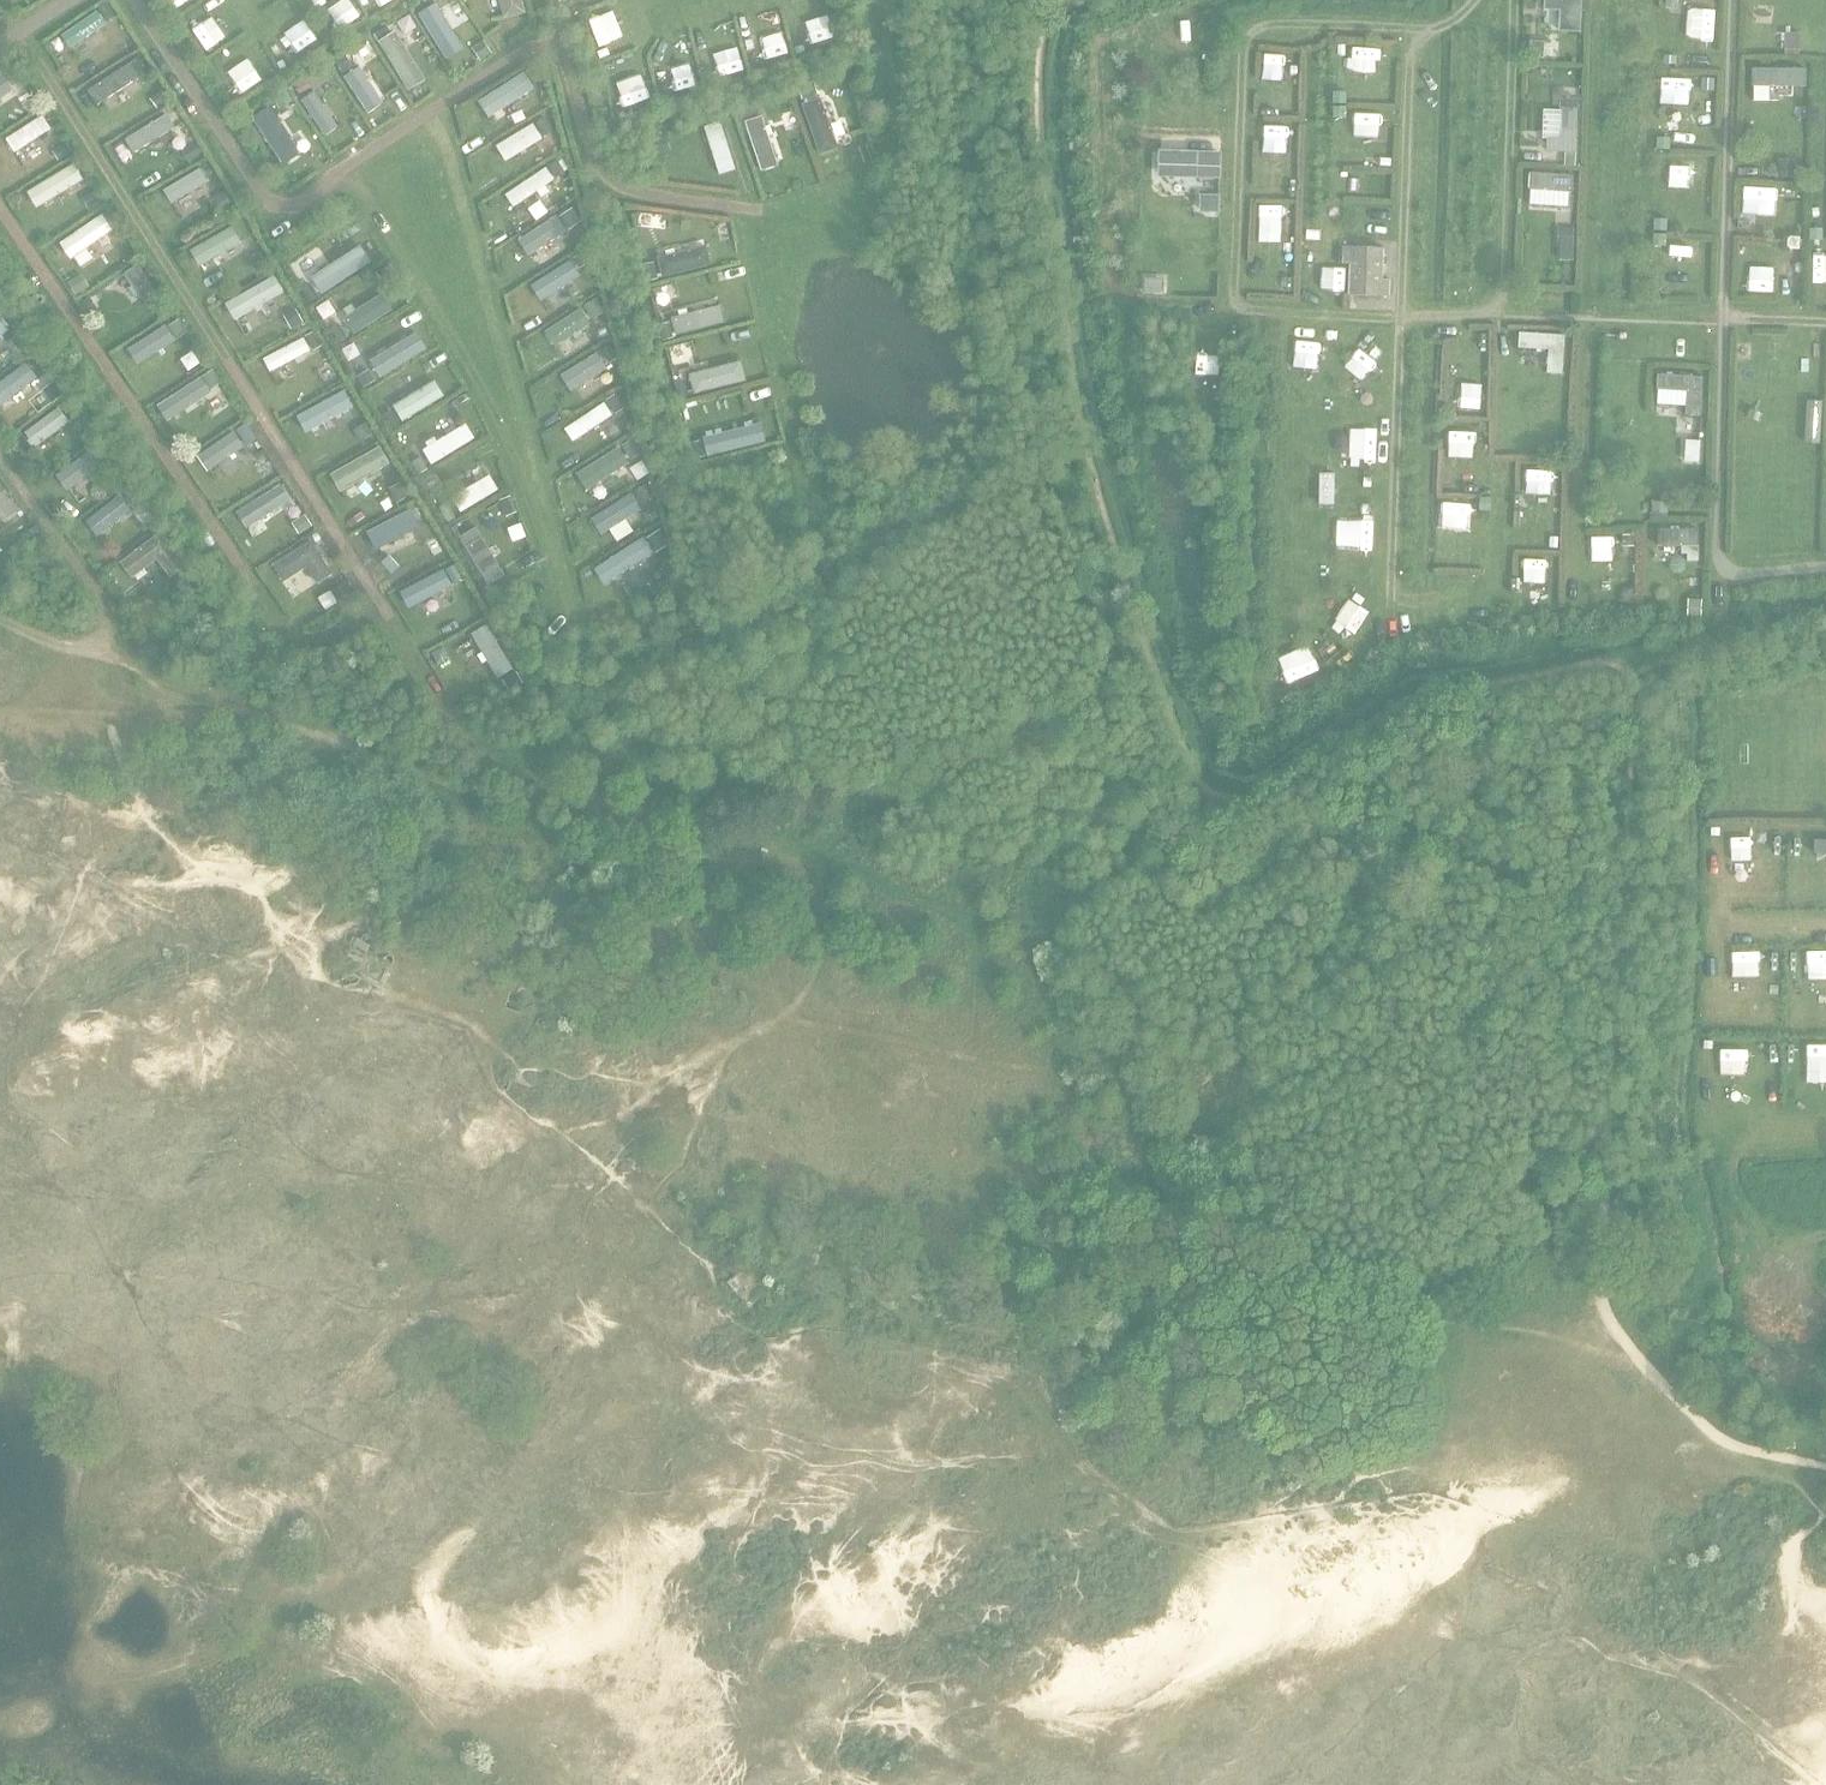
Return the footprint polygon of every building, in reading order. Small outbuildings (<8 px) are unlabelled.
[(449,61),(462,52),(453,38),(460,33),(452,20),(444,25),(436,13),(446,6),(442,0),(430,0),(416,9),(449,61)] [(523,0),(500,0),(505,19),(526,13),(523,0)] [(1543,10),(1559,11),(1558,30),(1580,31),(1581,0),(1544,0),(1543,10)] [(95,13),(62,35),(72,49),(105,27),(95,13)] [(379,41),(409,90),(425,79),(395,31),(379,41)] [(1786,32),(1784,54),(1798,55),(1800,33),(1786,32)] [(137,58),(88,90),(97,105),(146,73),(137,58)] [(342,71),(363,103),(375,96),(354,64),(342,71)] [(1806,86),(1806,68),(1751,68),(1751,86),(1753,86),(1753,101),(1769,101),(1769,86),(1806,86)] [(13,86),(5,73),(0,76),(0,94),(13,86)] [(526,90),(517,76),(475,102),(484,116),(526,90)] [(301,99),(324,132),(336,124),(313,91),(301,99)] [(838,147),(820,97),(802,104),(819,153),(838,147)] [(1575,165),(1577,99),(1560,98),(1560,109),(1562,109),(1561,130),(1557,130),(1557,138),(1547,138),(1546,151),(1564,152),(1564,165),(1575,165)] [(256,117),(280,154),(294,145),(270,108),(256,117)] [(134,152),(176,127),(167,114),(126,139),(134,152)] [(51,128),(42,115),(6,138),(15,151),(51,128)] [(778,165),(762,116),(745,121),(761,170),(778,165)] [(735,169),(720,121),(704,126),(720,174),(735,169)] [(542,138),(533,123),(497,146),(506,160),(542,138)] [(1203,163),(1174,164),(1174,178),(1205,177),(1206,189),(1218,188),(1217,177),(1219,177),(1218,143),(1202,144),(1203,163)] [(37,207),(83,179),(73,163),(27,191),(37,207)] [(514,207),(554,179),(545,166),(505,194),(514,207)] [(170,204),(206,183),(198,169),(162,191),(170,204)] [(1572,191),(1573,175),(1529,172),(1528,188),(1572,191)] [(102,214),(60,242),(71,258),(99,240),(102,245),(110,239),(107,234),(113,230),(102,214)] [(559,232),(552,220),(519,239),(527,251),(559,232)] [(199,266),(241,242),(232,226),(190,250),(199,266)] [(1573,247),(1574,228),(1558,227),(1557,246),(1573,247)] [(662,276),(711,265),(707,245),(675,253),(674,248),(666,250),(667,254),(658,256),(662,276)] [(1348,294),(1388,296),(1388,279),(1381,278),(1382,247),(1343,246),(1342,263),(1349,263),(1348,294)] [(323,292),(364,264),(355,251),(313,279),(323,292)] [(160,298),(137,264),(125,272),(147,306),(160,298)] [(572,277),(564,265),(531,287),(539,299),(572,277)] [(235,320),(283,291),(274,275),(225,303),(235,320)] [(1144,292),(1163,293),(1164,278),(1144,277),(1144,292)] [(352,333),(389,311),(381,298),(344,320),(352,333)] [(676,334),(726,321),(721,304),(688,313),(687,306),(678,309),(680,315),(672,317),(676,334)] [(588,320),(580,308),(542,334),(550,346),(588,320)] [(133,364),(175,338),(167,327),(126,353),(133,364)] [(1561,373),(1564,335),(1519,332),(1518,346),(1548,349),(1547,372),(1561,373)] [(378,377),(425,349),(415,333),(368,361),(378,377)] [(310,350),(304,337),(263,358),(270,371),(295,358),(298,363),(303,360),(301,355),(310,350)] [(607,347),(549,384),(559,399),(616,362),(607,347)] [(694,393),(747,380),(741,360),(689,373),(694,393)] [(38,374),(30,363),(0,385),(0,404),(38,374)] [(1702,377),(1657,373),(1656,388),(1687,391),(1685,414),(1699,415),(1702,377)] [(175,414),(211,391),(203,378),(167,402),(175,414)] [(403,420),(444,395),(435,380),(393,405),(403,420)] [(351,408),(343,393),(296,419),(304,434),(351,408)] [(36,446),(69,421),(58,407),(25,432),(36,446)] [(434,463),(473,438),(465,426),(426,450),(434,463)] [(206,470),(245,443),(237,430),(198,457),(206,470)] [(1540,439),(1540,457),(1553,457),(1553,460),(1564,460),(1565,442),(1554,442),(1554,440),(1540,439)] [(389,463),(380,446),(331,474),(341,491),(389,463)] [(630,460),(621,446),(576,475),(585,490),(630,460)] [(65,488),(97,464),(89,452),(57,476),(65,488)] [(461,511),(498,489),(490,475),(453,497),(461,511)] [(99,531),(140,499),(131,487),(90,519),(99,531)] [(244,528),(285,501),(275,487),(235,513),(244,528)] [(632,510),(624,498),(588,521),(595,533),(632,510)] [(414,526),(407,512),(369,532),(376,546),(414,526)] [(1698,560),(1698,529),(1657,529),(1657,545),(1681,545),(1681,553),(1686,553),(1686,560),(1698,560)] [(171,576),(186,564),(161,531),(120,562),(132,578),(157,558),(171,576)] [(490,576),(530,551),(522,539),(483,563),(490,576)] [(648,552),(641,540),(605,563),(612,575),(648,552)] [(311,541),(274,564),(284,581),(306,567),(317,583),(332,573),(311,541)] [(450,583),(443,570),(408,589),(414,602),(450,583)] [(492,638),(485,626),(451,645),(458,657),(492,638)]
